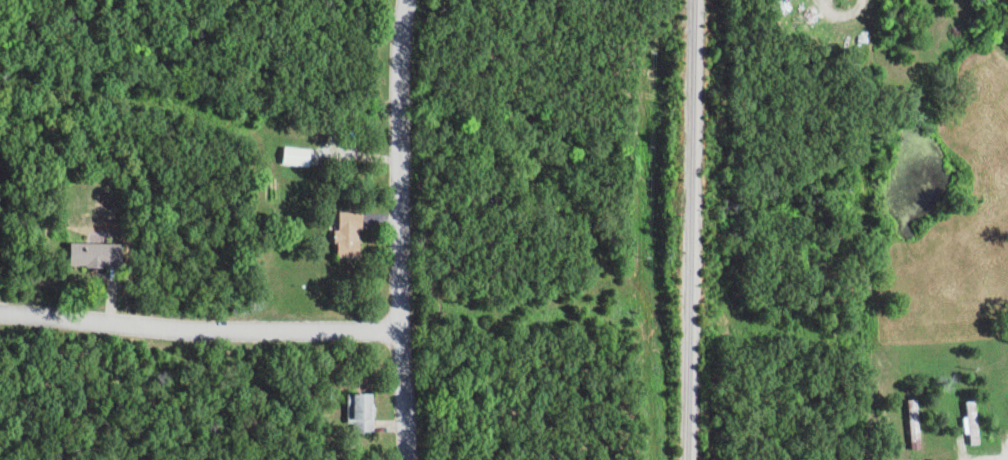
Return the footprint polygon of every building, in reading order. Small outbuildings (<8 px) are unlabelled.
[(291,164),(317,167),(319,150),(293,147),(291,164)] [(366,256),(367,227),(370,228),(371,211),(347,211),(347,229),(342,228),(342,243),(346,243),(346,255),(366,256)] [(131,242),(79,242),(79,265),(130,266),(131,242)] [(356,392),(355,422),(361,422),(360,433),(382,433),(383,392),(356,392)]
